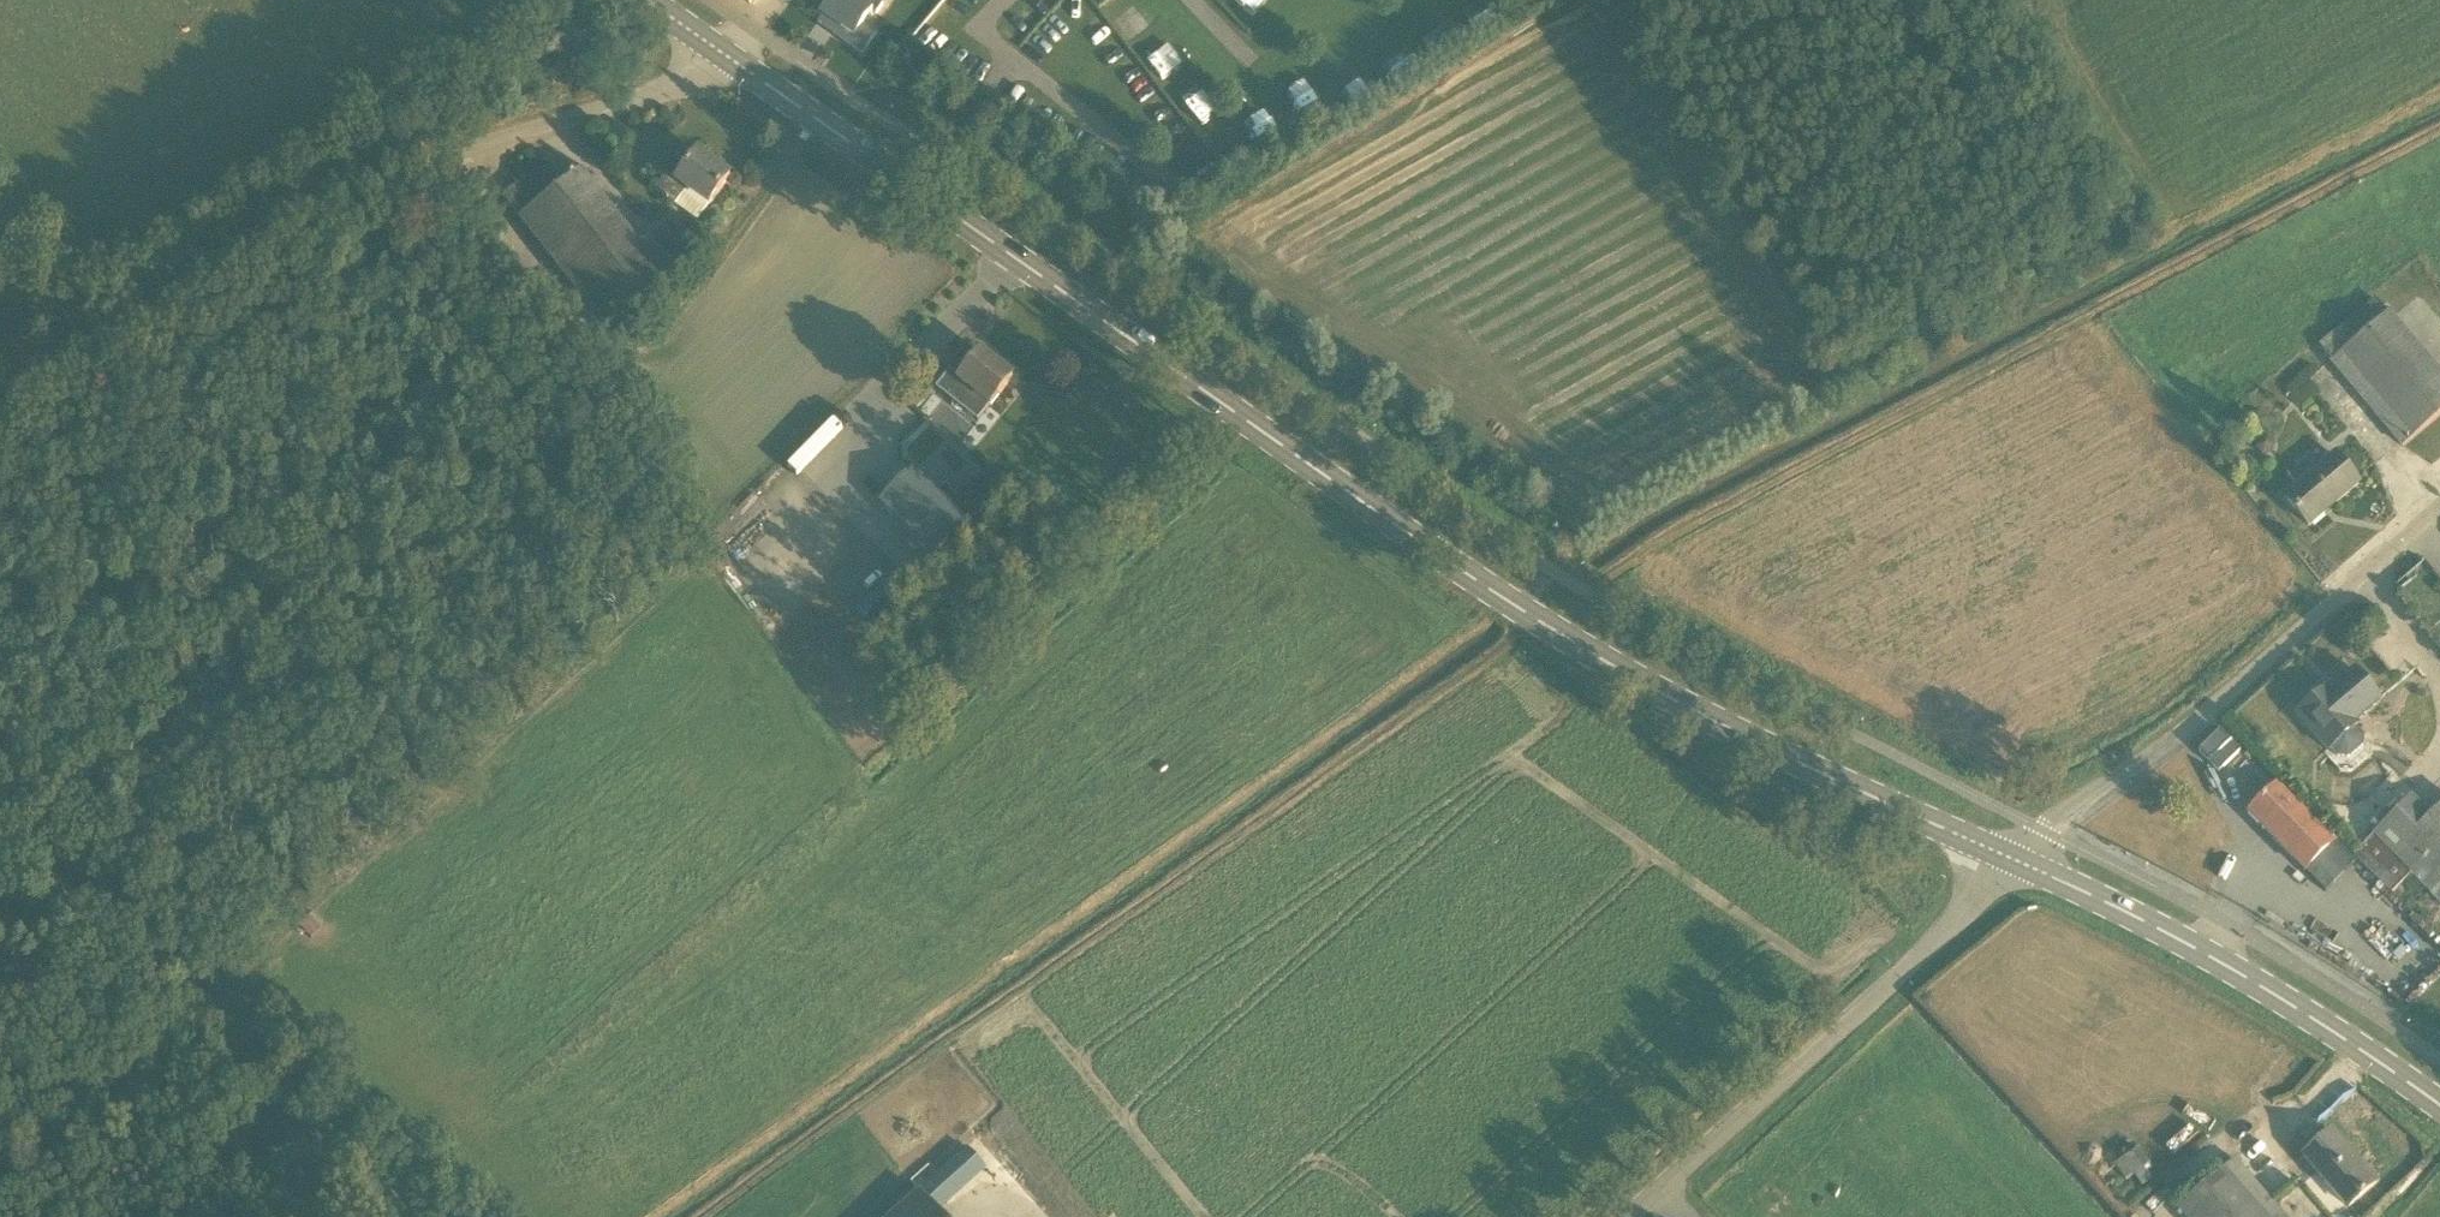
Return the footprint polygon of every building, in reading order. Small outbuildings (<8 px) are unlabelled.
[(828,8),(822,17),(837,28),(833,34),(863,55),(877,34),(864,25),(872,14),(876,16),(888,0),(817,0),(828,8)] [(1251,13),(1264,0),(1238,0),(1251,13)] [(1129,5),(1110,20),(1126,40),(1145,25),(1129,5)] [(544,77),(554,84),(566,67),(556,59),(544,77)] [(1307,81),(1287,93),(1297,112),(1318,100),(1307,81)] [(1253,137),(1274,131),(1268,111),(1247,117),(1253,137)] [(686,191),(709,207),(730,178),(698,154),(676,182),(667,175),(655,192),(675,207),(686,191)] [(582,172),(563,186),(519,219),(603,329),(675,273),(648,241),(639,248),(582,172)] [(2360,338),(2386,316),(2374,301),(2347,323),(2360,338)] [(2331,362),(2402,447),(2439,416),(2439,376),(2388,314),(2386,316),(2360,338),(2331,362)] [(1013,379),(981,354),(959,381),(950,374),(937,390),(961,408),(979,422),(990,407),(1013,379)] [(951,507),(902,454),(867,487),(916,539),(951,507)] [(2335,456),(2283,499),(2307,528),(2359,485),(2335,456)] [(980,474),(950,500),(964,515),(993,489),(980,474)] [(2362,737),(2355,728),(2357,727),(2352,721),(2378,700),(2354,672),(2329,694),(2326,690),(2297,715),(2329,751),(2336,759),(2347,760),(2361,748),(2362,737)] [(2338,840),(2280,781),(2248,814),(2305,872),(2338,840)] [(2434,818),(2412,798),(2372,837),(2374,839),(2354,857),(2390,895),(2411,875),(2439,904),(2439,812),(2434,818)] [(2331,1133),(2303,1157),(2348,1208),(2376,1184),(2331,1133)] [(2184,1216),(2283,1216),(2234,1161),(2178,1210),(2184,1216)] [(891,1216),(945,1216),(921,1191),(891,1216)]
